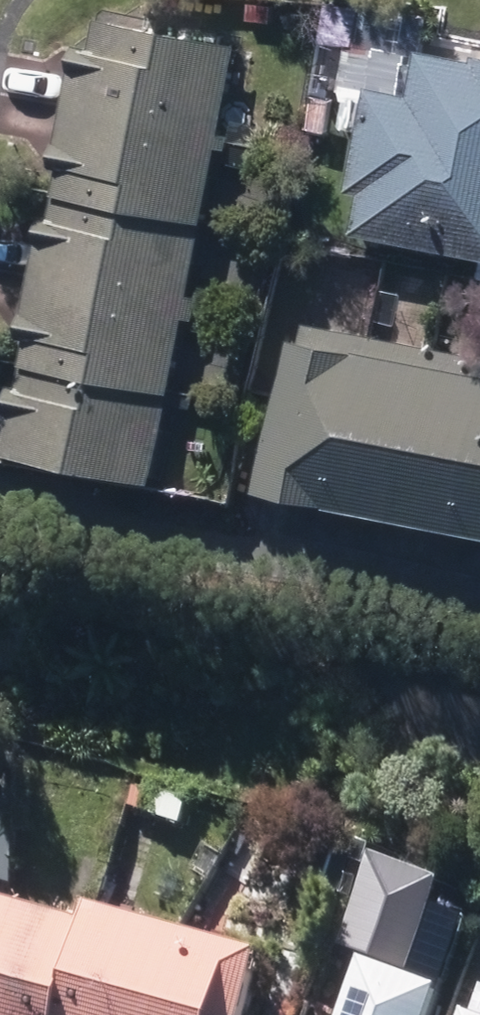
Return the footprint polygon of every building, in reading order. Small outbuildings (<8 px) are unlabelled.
[(247,6),(248,22),(272,21),(271,5),(247,6)] [(73,47),(61,106),(214,136),(232,46),(93,17),(86,49),(73,47)] [(479,258),(479,56),(471,54),(470,60),(412,50),(404,96),(363,88),(343,191),(355,193),(347,233),(479,258)] [(214,136),(61,106),(49,168),(56,170),(52,194),(197,223),(214,136)] [(197,223),(52,194),(46,219),(38,217),(27,276),(191,310),(194,298),(182,296),(197,223)] [(191,310),(27,276),(15,338),(22,340),(18,362),(165,389),(179,317),(190,319),(191,310)] [(393,340),(398,309),(374,304),(369,335),(302,322),(300,335),(284,332),(256,480),(313,489),(310,503),(361,512),(364,504),(443,518),(441,530),(461,533),(463,522),(479,525),(479,356),(393,340)] [(165,389),(18,362),(13,388),(4,387),(0,408),(0,452),(147,481),(165,389)] [(106,896),(123,901),(131,876),(115,870),(106,896)] [(163,918),(182,928),(195,905),(177,894),(163,918)] [(81,921),(0,900),(0,1014),(57,1014),(81,921)] [(57,1014),(239,1014),(257,949),(85,904),(81,921),(57,1014)] [(433,996),(440,998),(452,961),(373,934),(363,962),(355,959),(337,1014),(426,1014),(433,996)]
